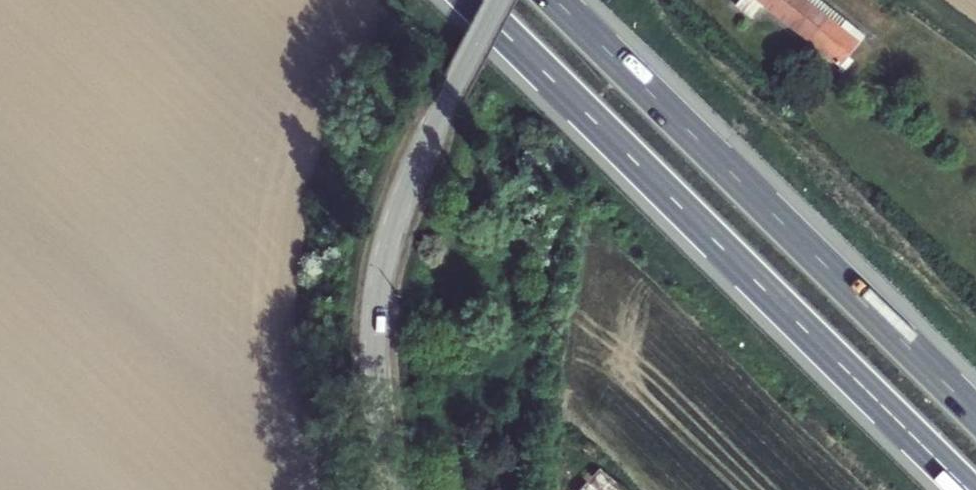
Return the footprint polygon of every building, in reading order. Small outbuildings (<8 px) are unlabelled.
[(839,68),(859,43),(841,30),(846,24),(817,0),(754,0),(839,68)] [(580,489),(622,489),(599,469),(580,489)]
